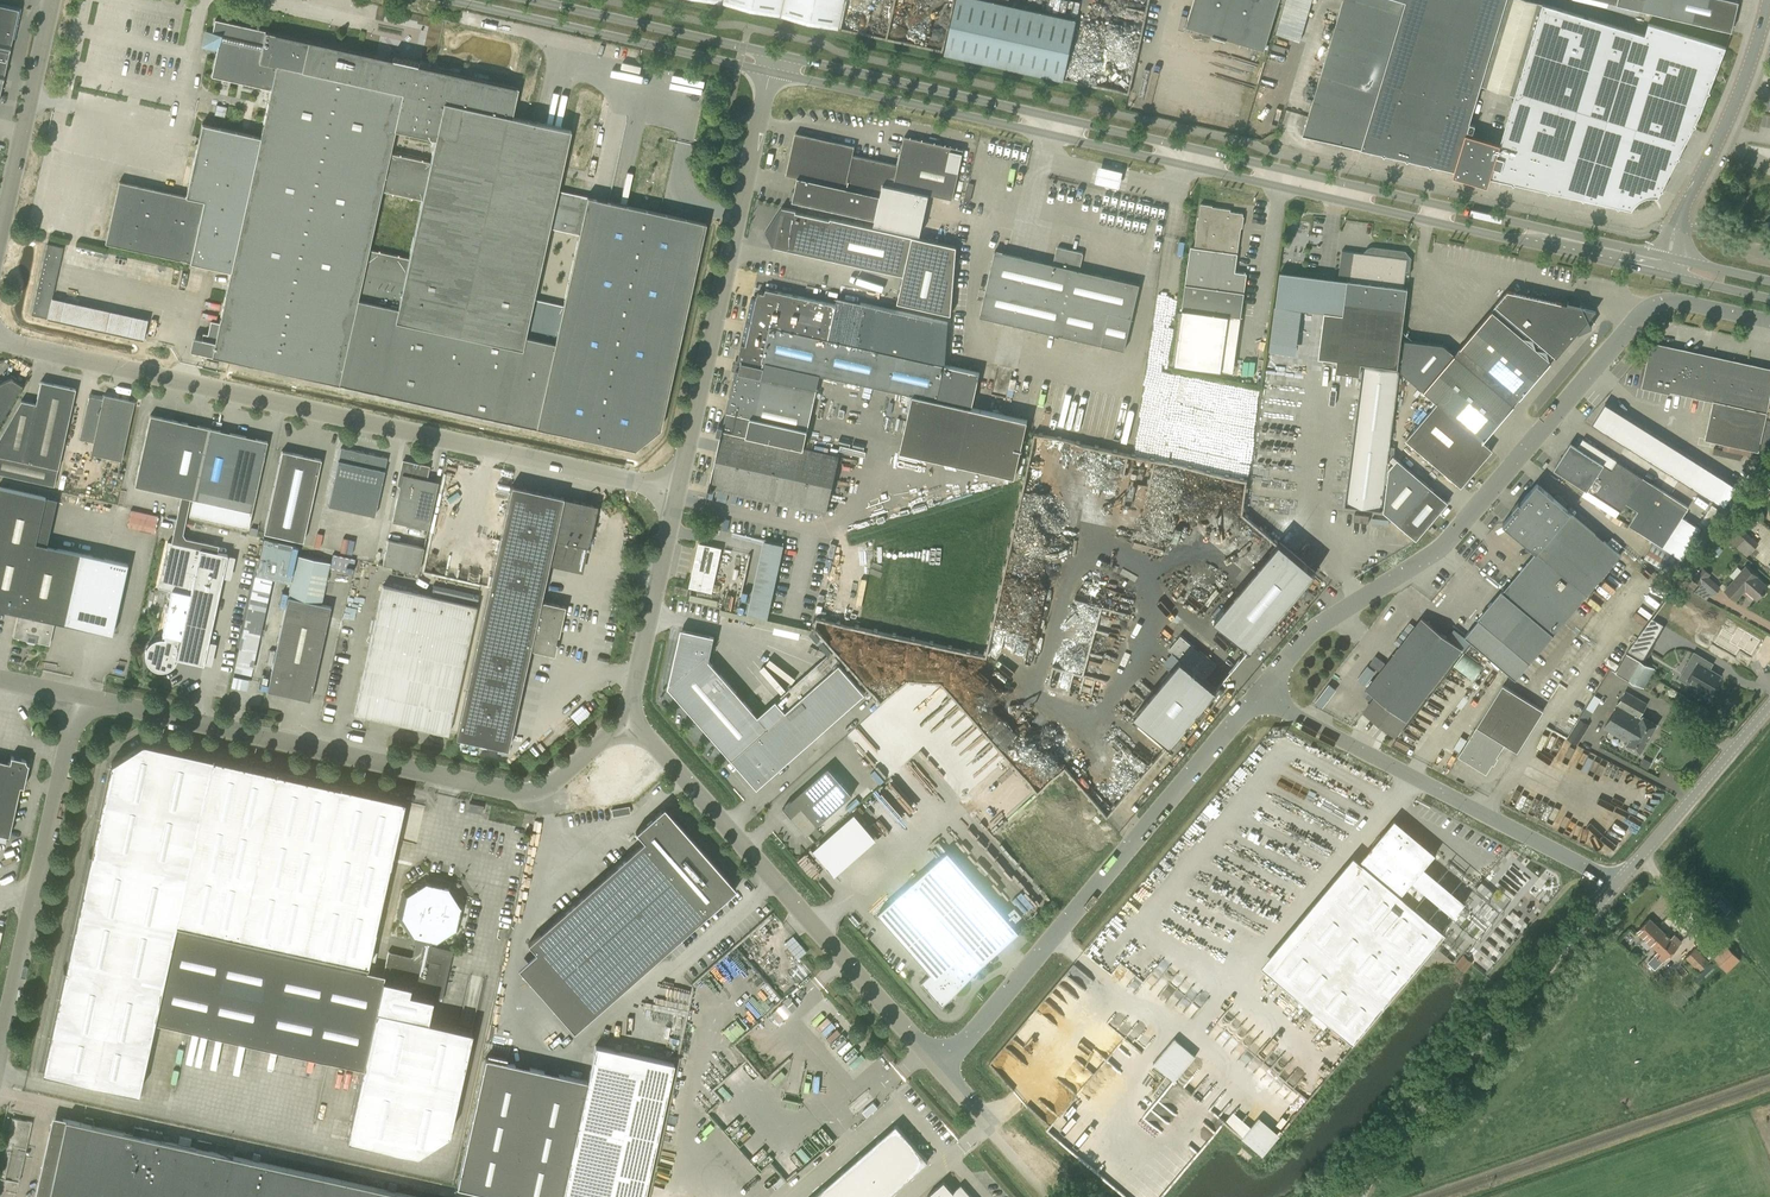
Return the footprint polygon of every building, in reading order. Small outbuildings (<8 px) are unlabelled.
[(842,30),(849,0),(707,0),(842,30)] [(944,54),(1063,80),(1077,19),(989,0),(956,0),(944,54)] [(1187,26),(1265,49),(1279,0),(1194,0),(1187,26)] [(1303,135),(1361,148),(1456,169),(1498,28),(1507,0),(1343,0),(1303,135)] [(1616,4),(1731,31),(1739,1),(1736,0),(1617,0),(1616,4)] [(1650,196),(1653,196),(1655,196),(1658,196),(1661,191),(1663,190),(1662,187),(1677,158),(1679,158),(1679,155),(1693,126),(1696,125),(1695,123),(1700,114),(1708,93),(1710,92),(1709,90),(1726,46),(1648,23),(1645,35),(1545,4),(1490,177),(1512,182),(1513,184),(1515,183),(1546,190),(1548,192),(1550,191),(1581,198),(1583,200),(1585,199),(1616,206),(1618,208),(1620,207),(1631,209),(1632,208),(1633,206),(1634,205),(1635,204),(1636,202),(1638,201),(1641,199),(1642,198),(1643,198),(1645,197),(1646,197),(1648,196),(1650,196)] [(19,9),(0,5),(0,94),(19,9)] [(465,21),(481,25),(484,12),(468,8),(465,21)] [(186,196),(119,181),(106,243),(231,271),(212,355),(634,449),(660,429),(705,223),(557,190),(570,129),(512,116),(518,87),(215,20),(211,37),(215,42),(219,43),(212,76),(271,90),(261,137),(202,124),(186,196)] [(875,219),(883,184),(888,163),(853,155),(855,146),(796,133),(786,175),(798,177),(793,200),(875,219)] [(898,165),(888,163),(883,184),(952,199),(964,149),(905,136),(898,165)] [(1124,170),(1099,165),(1095,182),(1120,188),(1124,170)] [(1231,211),(1231,209),(1213,206),(1213,205),(1201,203),(1199,218),(1198,217),(1196,229),(1197,229),(1195,247),(1191,246),(1185,284),(1178,337),(1190,339),(1194,311),(1241,317),(1244,292),(1247,273),(1235,272),(1241,227),(1243,228),(1244,216),(1243,216),(1243,213),(1231,211)] [(773,246),(823,257),(904,275),(898,302),(951,314),(956,247),(830,218),(830,220),(796,212),(796,210),(782,207),(766,231),(773,246)] [(52,297),(63,247),(47,243),(32,314),(48,318),(47,318),(143,340),(148,319),(52,297)] [(995,250),(980,316),(1125,350),(1140,284),(1080,270),(1084,254),(1082,252),(1059,247),(1057,248),(1053,264),(995,250)] [(1342,249),(1338,277),(1350,280),(1350,281),(1347,281),(1343,314),(1329,312),(1323,358),(1337,360),(1336,371),(1359,374),(1360,363),(1398,367),(1408,289),(1404,289),(1406,272),(1407,272),(1410,258),(1404,251),(1375,247),(1374,254),(1342,249)] [(752,321),(751,321),(945,364),(948,322),(839,297),(837,304),(766,289),(765,293),(758,291),(757,298),(752,297),(747,320),(752,321)] [(1508,291),(1494,307),(1554,358),(1596,309),(1508,291)] [(1423,390),(1437,402),(1483,441),(1554,358),(1494,307),(1423,390)] [(742,344),(737,364),(819,382),(820,374),(913,394),(901,451),(960,464),(1014,476),(1027,419),(972,408),(980,373),(945,365),(945,364),(751,321),(751,323),(747,322),(742,344)] [(1643,386),(1713,402),(1704,439),(1769,454),(1769,372),(1652,346),(1643,386)] [(727,411),(723,425),(805,443),(819,382),(737,364),(727,411)] [(1363,366),(1345,504),(1382,509),(1399,371),(1363,366)] [(1,419),(2,419),(22,384),(11,378),(0,382),(0,420),(1,419)] [(54,486),(76,388),(41,381),(36,403),(21,400),(0,436),(0,474),(54,486)] [(91,453),(121,460),(134,401),(104,394),(103,396),(91,394),(89,395),(79,439),(93,442),(91,453)] [(1483,441),(1437,402),(1406,439),(1461,486),(1470,475),(1484,460),(1493,449),(1483,441)] [(1592,424),(1724,507),(1737,486),(1605,403),(1592,424)] [(181,496),(176,518),(185,520),(190,498),(193,498),(209,428),(150,415),(135,486),(181,496)] [(805,443),(723,425),(719,424),(717,433),(721,434),(711,479),(710,479),(708,488),(714,490),(714,488),(826,514),(839,456),(804,448),(805,443)] [(248,528),(252,511),(267,441),(209,428),(193,498),(189,515),(248,528)] [(1242,519),(1251,480),(1038,431),(1033,453),(1047,442),(1052,448),(1048,455),(1072,488),(1077,491),(1106,488),(1125,498),(1127,488),(1124,486),(1135,478),(1127,476),(1131,470),(1136,477),(1133,484),(1141,483),(1139,485),(1140,495),(1162,500),(1183,528),(1203,526),(1223,531),(1228,510),(1212,511),(1210,494),(1222,493),(1242,519)] [(1677,499),(1617,461),(1583,438),(1577,447),(1571,442),(1554,468),(1586,489),(1582,495),(1615,517),(1620,511),(1626,503),(1638,510),(1629,524),(1662,546),(1688,507),(1677,499)] [(387,458),(341,447),(328,505),(375,516),(387,458)] [(264,533),(303,541),(321,459),(282,450),(264,533)] [(1388,468),(1383,511),(1416,539),(1438,514),(1448,502),(1397,458),(1388,468)] [(398,484),(400,484),(392,521),(428,529),(438,481),(425,478),(427,467),(403,461),(398,484)] [(1617,551),(1607,542),(1565,506),(1554,497),(1537,482),(1502,523),(1537,552),(1544,559),(1511,598),(1504,592),(1502,591),(1479,619),(1464,636),(1515,679),(1530,662),(1587,595),(1621,554),(1617,551)] [(565,606),(540,600),(554,539),(588,546),(597,505),(563,497),(511,485),(456,737),(508,748),(530,649),(554,654),(565,606)] [(13,636),(50,644),(55,621),(113,634),(128,563),(35,543),(45,496),(0,486),(0,609),(18,613),(13,636)] [(1354,521),(1369,523),(1370,515),(1355,513),(1354,521)] [(1700,528),(1682,516),(1663,546),(1681,558),(1700,528)] [(185,520),(176,518),(171,542),(168,541),(158,587),(172,590),(162,635),(165,636),(164,638),(163,638),(161,638),(159,638),(158,638),(156,639),(155,640),(153,640),(152,641),(150,642),(149,644),(148,645),(147,646),(146,648),(146,649),(146,650),(145,652),(145,653),(145,655),(145,656),(145,658),(146,659),(146,660),(147,662),(148,663),(149,664),(149,665),(151,667),(152,668),(154,669),(155,669),(156,670),(158,670),(160,670),(161,670),(162,670),(165,670),(166,670),(167,669),(169,668),(171,667),(172,666),(173,666),(174,664),(175,662),(176,661),(177,659),(177,658),(203,664),(227,554),(217,552),(218,545),(185,537),(182,533),(185,520)] [(1725,538),(1747,556),(1758,543),(1736,524),(1725,538)] [(382,564),(418,572),(424,547),(388,539),(382,564)] [(749,614),(771,618),(785,543),(765,539),(761,563),(758,563),(757,568),(758,568),(749,614)] [(721,549),(700,544),(690,586),(711,591),(721,549)] [(1675,557),(1653,544),(1644,559),(1666,572),(1675,557)] [(323,558),(325,551),(301,545),(299,552),(323,558)] [(1313,572),(1279,545),(1221,617),(1253,644),(1313,572)] [(297,555),(267,690),(310,700),(331,606),(321,604),(330,562),(297,555)] [(1694,591),(1705,600),(1711,592),(1714,595),(1721,587),(1708,577),(1711,573),(1701,565),(1691,577),(1700,584),(1694,591)] [(1756,576),(1757,575),(1746,566),(1725,590),(1736,599),(1745,589),(1757,599),(1768,587),(1756,576)] [(354,713),(448,734),(476,606),(383,585),(354,713)] [(690,588),(675,585),(674,593),(688,596),(690,588)] [(1364,711),(1396,735),(1407,720),(1462,649),(1422,617),(1367,689),(1376,696),(1364,711)] [(1709,643),(1731,655),(1735,648),(1748,655),(1755,641),(1733,628),(1729,635),(1718,629),(1709,643)] [(1631,654),(1643,661),(1648,654),(1641,651),(1646,642),(1652,645),(1657,637),(1645,630),(1631,654)] [(669,687),(724,750),(760,718),(709,661),(714,637),(690,631),(688,642),(679,640),(669,687)] [(1179,661),(1169,672),(1134,714),(1170,744),(1217,689),(1209,681),(1218,670),(1183,640),(1171,654),(1174,657),(1179,661)] [(1695,651),(1684,671),(1691,675),(1686,682),(1700,690),(1702,687),(1710,692),(1721,673),(1711,667),(1714,662),(1695,651)] [(1626,652),(1615,672),(1644,688),(1656,669),(1626,652)] [(1101,656),(1099,671),(1106,672),(1105,675),(1113,676),(1116,658),(1101,656)] [(1358,682),(1356,686),(1359,688),(1373,669),(1365,663),(1353,678),(1358,682)] [(839,664),(786,712),(811,740),(864,693),(839,664)] [(1053,666),(1049,686),(1093,694),(1097,674),(1053,666)] [(246,679),(233,676),(231,683),(244,686),(246,679)] [(1503,685),(1458,756),(1486,774),(1531,702),(1503,685)] [(1628,741),(1626,744),(1641,753),(1657,724),(1642,715),(1641,718),(1639,717),(1647,703),(1626,690),(1604,727),(1628,741)] [(760,718),(724,750),(758,787),(811,740),(786,712),(768,727),(760,718)] [(1578,744),(1583,736),(1573,729),(1568,738),(1578,744)] [(174,928),(213,758),(143,742),(111,762),(43,1071),(138,1092),(154,1021),(174,928)] [(29,764),(28,763),(26,761),(26,760),(11,756),(10,762),(0,760),(0,834),(9,836),(20,786),(24,787),(29,764)] [(174,928),(366,970),(404,800),(213,758),(174,928)] [(829,767),(783,807),(807,834),(853,794),(829,767)] [(601,781),(571,786),(574,802),(604,797),(601,781)] [(468,810),(482,813),(484,805),(470,802),(468,810)] [(518,968),(574,1031),(736,889),(664,807),(635,832),(644,841),(528,943),(536,953),(518,968)] [(1315,1010),(1329,1022),(1353,1042),(1419,963),(1445,932),(1401,895),(1413,881),(1424,867),(1436,853),(1395,819),(1360,861),(1363,863),(1270,973),(1315,1010)] [(824,840),(813,850),(835,874),(846,865),(824,840)] [(948,851),(878,912),(931,972),(922,980),(943,1003),(1019,931),(948,851)] [(428,960),(432,944),(437,945),(459,931),(465,905),(451,883),(425,877),(402,891),(397,917),(411,939),(416,940),(412,956),(388,951),(383,974),(366,970),(174,928),(154,1021),(362,1068),(363,1068),(383,979),(410,985),(408,993),(433,999),(441,962),(428,960)] [(1712,904),(1723,917),(1731,909),(1721,897),(1712,904)] [(1671,938),(1650,917),(1637,931),(1658,951),(1655,954),(1663,962),(1682,942),(1674,934),(1671,938)] [(1695,948),(1686,958),(1691,963),(1696,968),(1698,971),(1716,954),(1707,945),(1700,953),(1695,948)] [(1728,946),(1715,958),(1726,971),(1740,958),(1728,946)] [(1691,963),(1686,968),(1691,973),(1696,968),(1691,963)] [(473,1029),(428,1019),(432,1001),(433,999),(408,993),(410,985),(383,979),(363,1068),(362,1068),(346,1139),(416,1154),(449,1134),(473,1029)] [(1696,984),(1690,990),(1695,995),(1701,989),(1696,984)] [(771,1014),(779,1023),(798,1007),(789,997),(771,1014)] [(738,1018),(725,1030),(735,1040),(748,1029),(738,1018)] [(1127,1036),(1089,1081),(1177,1080),(1198,1055),(1177,1037),(1157,1061),(1127,1036)] [(216,1063),(200,1059),(201,1051),(197,1050),(198,1045),(189,1043),(183,1067),(213,1074),(216,1063)] [(457,1186),(507,1196),(644,1196),(674,1061),(596,1044),(588,1080),(485,1057),(457,1186)] [(1227,1079),(1188,1080),(1188,1095),(1206,1095),(1206,1110),(1222,1109),(1222,1106),(1227,1106),(1227,1079)] [(869,1116),(880,1107),(876,1101),(864,1110),(869,1116)] [(1281,1132),(1284,1128),(1277,1123),(1280,1119),(1264,1106),(1261,1110),(1275,1122),(1273,1125),(1281,1132)] [(1267,1153),(1283,1133),(1261,1116),(1254,1125),(1235,1110),(1226,1121),(1267,1153)] [(1285,1127),(1289,1118),(1284,1115),(1279,1123),(1285,1127)] [(161,1140),(163,1132),(135,1126),(133,1134),(53,1116),(35,1196),(420,1196),(161,1140)] [(22,1180),(33,1120),(16,1117),(5,1177),(22,1180)] [(928,1161),(896,1124),(815,1195),(813,1196),(887,1196),(928,1161)] [(197,1146),(210,1149),(211,1143),(198,1140),(197,1146)] [(961,1185),(953,1191),(944,1181),(928,1196),(929,1196),(972,1196),(961,1185)]
